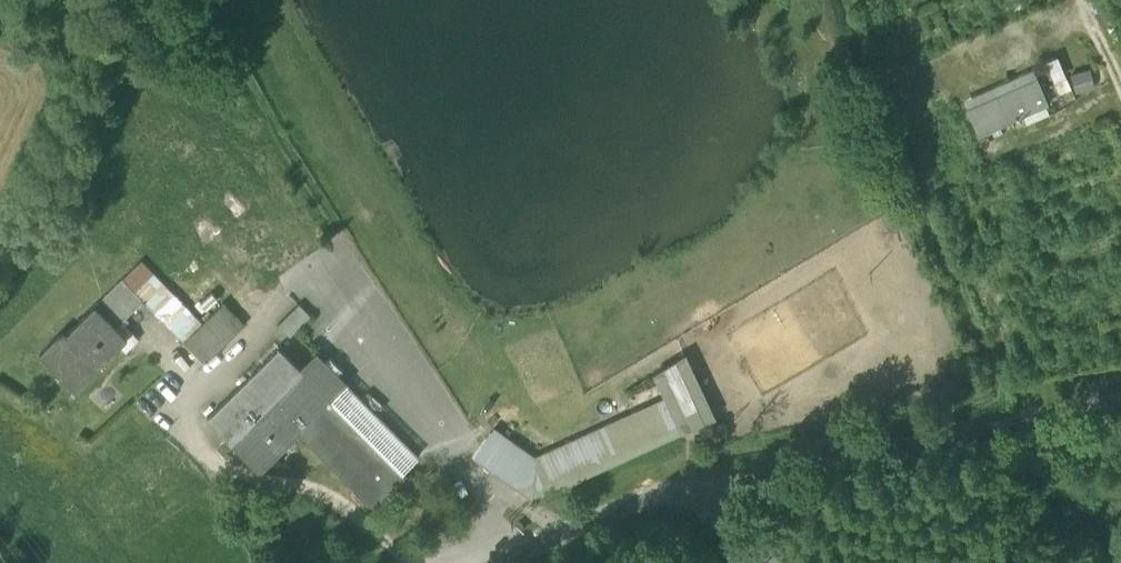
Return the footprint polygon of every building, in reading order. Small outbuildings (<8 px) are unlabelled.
[(1044,60),(1052,81),(1065,76),(1057,54),(1044,60)] [(966,107),(1036,77),(1032,68),(962,99),(966,107)] [(1089,68),(1070,74),(1075,92),(1095,87),(1089,68)] [(1071,89),(1065,76),(1052,81),(1058,94),(1071,89)] [(1036,77),(966,107),(978,134),(1022,115),(1045,105),(1048,104),(1036,77)] [(1049,114),(1045,105),(1022,115),(1026,124),(1049,114)] [(335,257),(312,229),(264,269),(282,290),(316,261),(322,268),(335,257)] [(191,351),(204,364),(244,325),(223,302),(202,323),(141,260),(122,279),(143,301),(191,351)] [(121,279),(95,305),(116,327),(143,301),(122,279),(121,279)] [(278,323),(290,335),(310,315),(298,303),(278,323)] [(127,338),(116,327),(95,305),(65,334),(62,331),(39,354),(74,390),(127,338)] [(171,369),(188,353),(167,331),(150,346),(171,369)] [(207,417),(228,438),(299,367),(279,346),(207,417)] [(301,368),(299,367),(228,438),(259,470),(300,430),(373,503),(404,472),(402,471),(418,456),(338,375),(343,370),(328,355),(323,360),(316,353),(301,368)] [(667,405),(680,432),(710,419),(684,356),(653,375),(654,378),(667,405)] [(473,456),(533,499),(680,432),(667,405),(536,465),(490,433),(473,456)]
